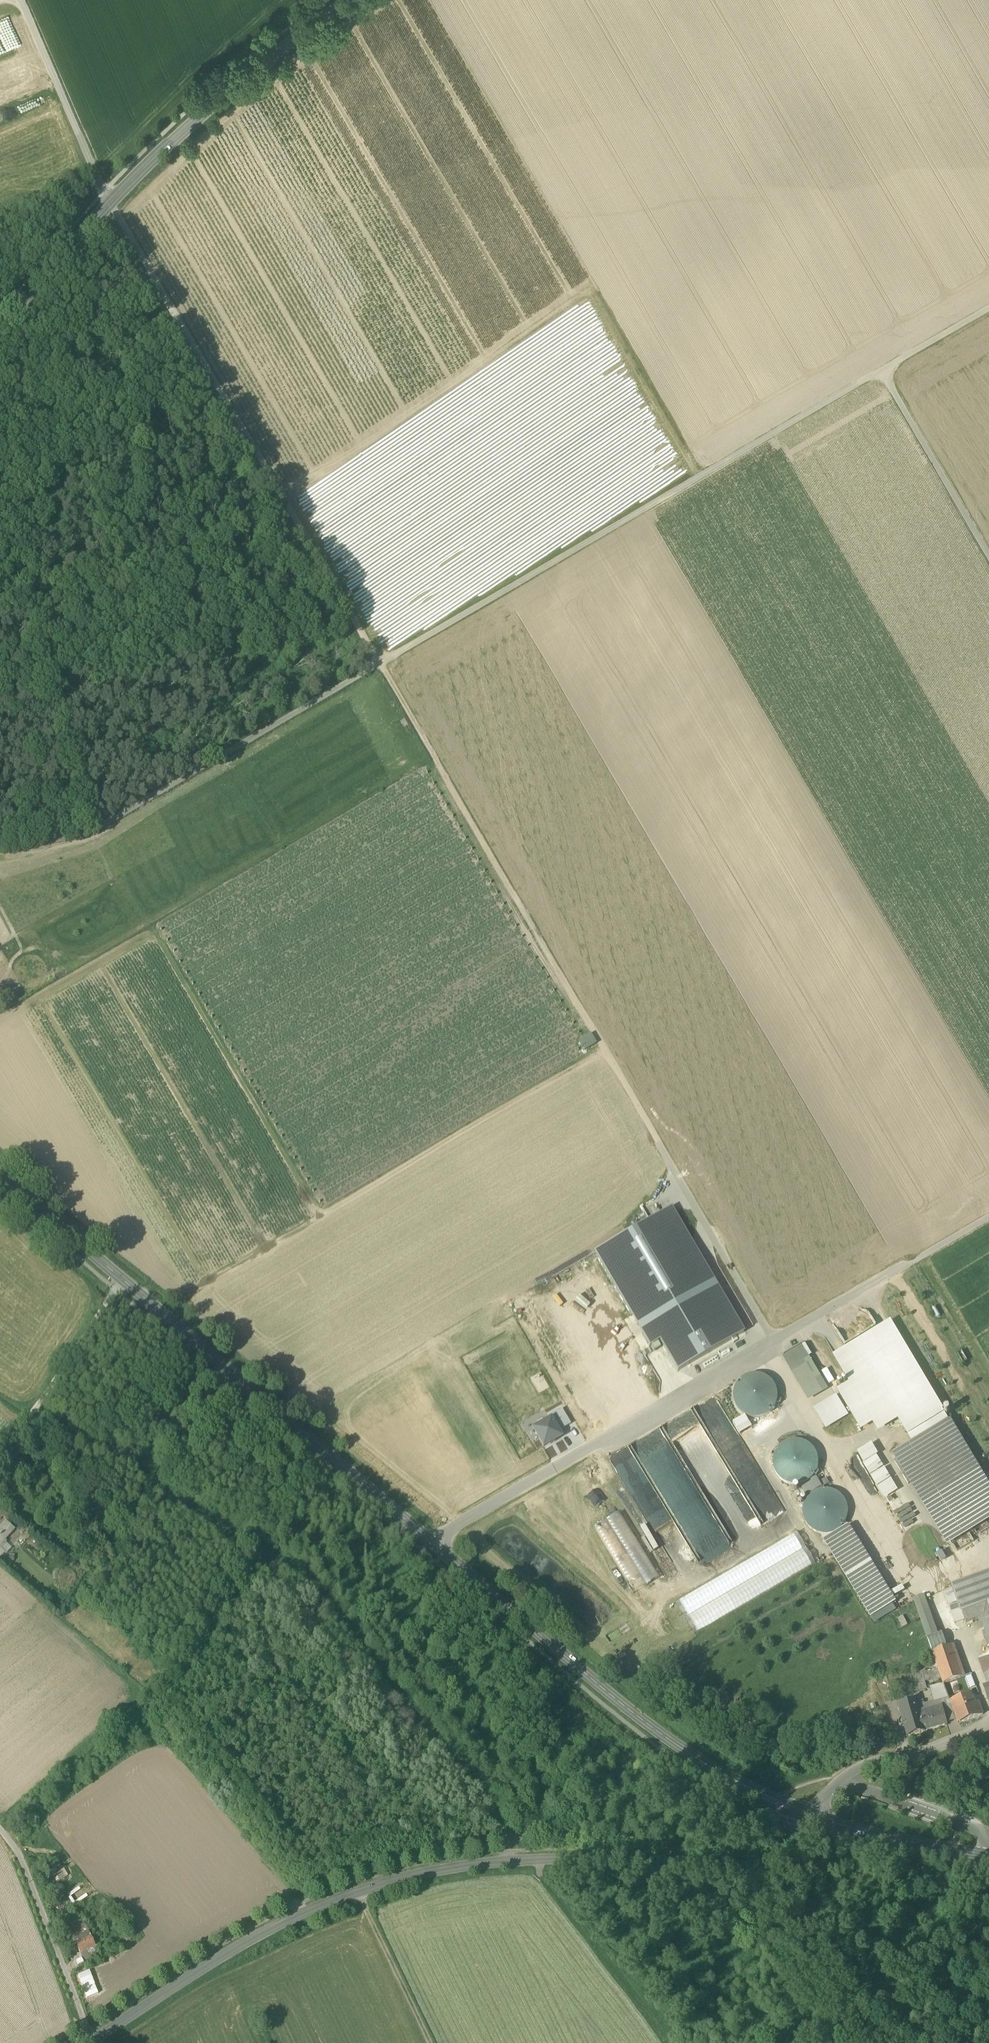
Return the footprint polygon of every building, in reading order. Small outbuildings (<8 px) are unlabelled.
[(959,1210),(965,1222),(976,1217),(969,1204),(959,1210)] [(711,1310),(725,1302),(719,1291),(718,1292),(670,1209),(657,1216),(711,1310)] [(711,1310),(657,1216),(594,1253),(631,1316),(641,1310),(653,1330),(642,1336),(649,1347),(651,1346),(657,1342),(659,1341),(677,1372),(743,1333),(725,1302),(711,1310)] [(641,1310),(631,1316),(642,1336),(653,1330),(641,1310)] [(945,1414),(891,1322),(853,1344),(898,1420),(907,1436),(944,1415),(945,1414)] [(651,1346),(654,1350),(660,1347),(657,1342),(651,1346)] [(898,1420),(853,1344),(833,1356),(849,1383),(837,1391),(861,1431),(873,1424),(878,1432),(898,1420)] [(806,1398),(825,1387),(801,1345),(782,1357),(806,1398)] [(763,1376),(754,1375),(745,1377),(739,1383),(735,1391),(734,1400),(737,1408),(743,1415),(751,1418),(759,1418),(767,1415),(773,1410),(777,1402),(777,1395),(775,1387),(770,1380),(763,1376)] [(825,1387),(806,1398),(807,1401),(827,1390),(825,1387)] [(814,1411),(837,1397),(835,1395),(812,1409),(814,1411)] [(823,1427),(846,1413),(837,1397),(814,1411),(823,1427)] [(550,1421),(557,1434),(569,1427),(560,1411),(548,1418),(550,1421)] [(846,1413),(823,1427),(825,1430),(848,1416),(846,1413)] [(944,1415),(907,1436),(913,1447),(948,1426),(950,1425),(944,1415)] [(557,1434),(550,1421),(532,1432),(543,1450),(561,1440),(557,1434)] [(950,1542),(988,1520),(988,1496),(988,1494),(979,1480),(948,1426),(913,1447),(899,1455),(950,1542)] [(768,1428),(755,1437),(762,1449),(776,1440),(768,1428)] [(802,1442),(794,1441),(785,1444),(778,1450),(774,1457),(774,1466),(776,1474),(782,1481),(790,1485),(798,1486),(807,1483),(814,1478),(818,1470),(818,1461),(816,1453),(810,1446),(802,1442)] [(877,1455),(870,1443),(856,1452),(863,1463),(876,1456),(877,1455)] [(876,1456),(863,1463),(862,1464),(883,1499),(897,1490),(876,1456)] [(979,1480),(988,1494),(988,1493),(988,1474),(979,1480)] [(816,1478),(800,1487),(806,1497),(822,1487),(816,1478)] [(832,1491),(823,1490),(814,1493),(808,1498),(804,1506),(803,1515),(805,1523),(811,1530),(819,1534),(828,1535),(836,1532),(843,1527),(847,1519),(848,1510),(845,1502),(839,1495),(832,1491)] [(648,1495),(636,1495),(636,1504),(657,1545),(665,1540),(665,1546),(669,1546),(671,1550),(665,1552),(674,1570),(687,1570),(687,1559),(691,1559),(689,1555),(689,1548),(682,1548),(682,1551),(675,1551),(674,1550),(674,1535),(675,1534),(674,1531),(677,1529),(674,1522),(666,1526),(666,1521),(665,1518),(670,1518),(656,1492),(648,1492),(648,1495)] [(713,1530),(707,1533),(714,1545),(726,1537),(706,1503),(699,1507),(713,1530)] [(5,1518),(8,1521),(12,1517),(0,1508),(0,1522),(5,1518)] [(622,1513),(595,1528),(633,1594),(660,1579),(622,1513)] [(14,1531),(6,1523),(0,1529),(0,1545),(14,1531)] [(913,1540),(925,1535),(920,1524),(908,1529),(913,1540)] [(827,1546),(862,1604),(883,1591),(849,1533),(827,1546)] [(954,1590),(958,1601),(988,1590),(988,1577),(954,1590)] [(887,1589),(883,1591),(862,1604),(871,1618),(895,1603),(887,1589)] [(978,1620),(988,1616),(988,1590),(958,1601),(954,1590),(944,1593),(954,1623),(964,1620),(966,1624),(978,1620)] [(915,1600),(929,1639),(939,1636),(925,1597),(915,1600)] [(978,1620),(988,1650),(988,1616),(978,1620)] [(932,1653),(943,1685),(963,1677),(952,1646),(932,1653)] [(979,1660),(985,1676),(988,1675),(988,1657),(979,1660)] [(937,1669),(911,1678),(916,1693),(927,1690),(925,1683),(940,1677),(937,1669)] [(943,1685),(947,1695),(967,1687),(963,1677),(943,1685)] [(940,1701),(948,1699),(943,1685),(930,1688),(934,1703),(923,1705),(922,1702),(915,1704),(918,1713),(942,1706),(940,1701)] [(970,1696),(967,1687),(947,1695),(950,1703),(970,1696)] [(950,1703),(958,1724),(983,1715),(979,1703),(974,1705),(970,1696),(950,1703)] [(942,1706),(947,1723),(956,1721),(948,1699),(940,1701),(942,1706)] [(904,1718),(901,1719),(900,1720),(899,1722),(899,1724),(900,1726),(901,1726),(906,1725),(906,1726),(905,1727),(908,1736),(925,1731),(946,1725),(947,1725),(948,1725),(947,1723),(942,1706),(918,1713),(915,1704),(915,1701),(899,1706),(902,1717),(903,1717),(904,1718)] [(580,1766),(587,1767),(587,1760),(576,1758),(575,1766),(579,1766),(580,1766)] [(82,1956),(84,1960),(103,1952),(99,1944),(94,1946),(81,1918),(67,1925),(75,1941),(80,1953),(81,1953),(82,1956)] [(60,1933),(67,1944),(75,1941),(67,1925),(61,1928),(60,1933)]
